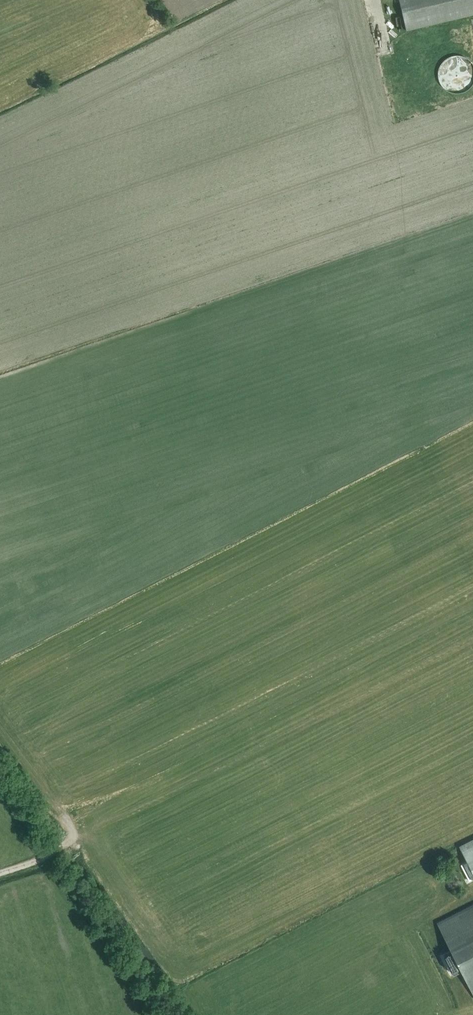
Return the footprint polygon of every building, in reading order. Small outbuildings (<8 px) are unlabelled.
[(472,14),(472,0),(399,0),(406,30),(472,14)] [(453,92),(472,78),(472,66),(462,50),(436,69),(453,92)] [(436,917),(451,950),(444,953),(452,971),(462,967),(472,992),(472,901),(436,917)]
